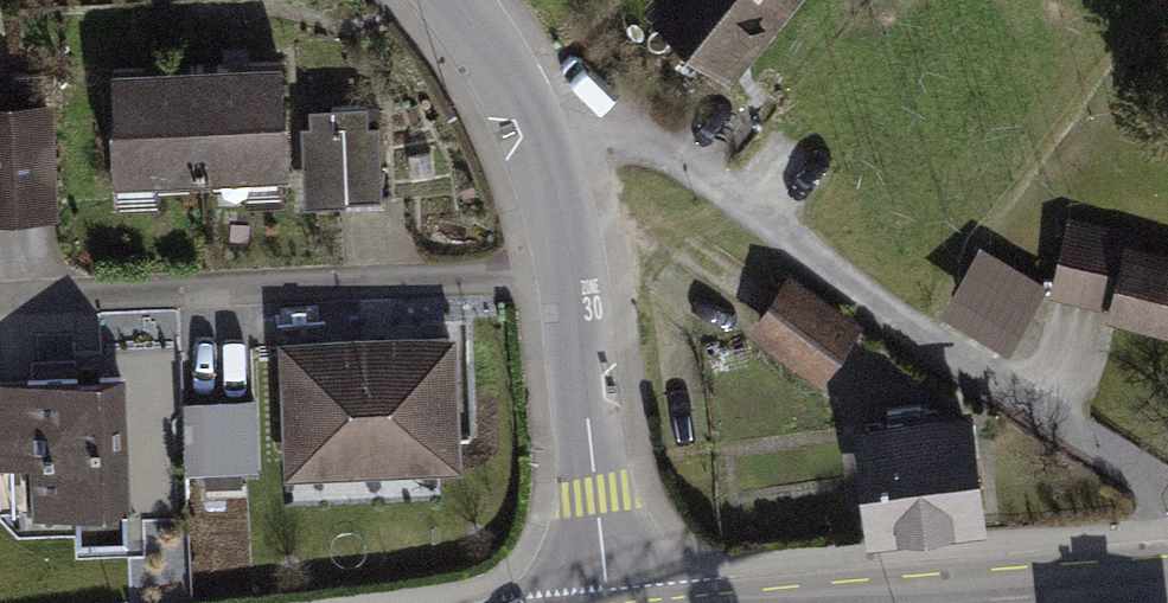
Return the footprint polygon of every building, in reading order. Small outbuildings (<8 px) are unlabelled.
[(654,1),(728,60),(776,0),(654,0),(654,1)] [(196,63),(201,171),(288,167),(286,113),(281,113),(279,60),(196,63)] [(109,121),(112,175),(201,171),(196,63),(111,67),(114,121),(109,121)] [(342,125),(344,200),(381,198),(379,123),(367,123),(366,105),(330,106),(331,125),(342,125)] [(10,112),(14,207),(51,205),(46,111),(10,112)] [(10,112),(0,112),(0,207),(14,207),(10,112)] [(1131,258),(1137,237),(1071,221),(1054,288),(1167,318),(1167,268),(1131,258)] [(1047,285),(978,245),(941,308),(1009,348),(1047,285)] [(789,286),(761,327),(821,369),(849,328),(789,286)] [(285,345),(290,453),(374,449),(375,466),(454,463),(449,338),(285,345)] [(127,541),(120,376),(0,381),(0,465),(34,463),(36,512),(75,510),(76,543),(127,541)] [(257,468),(255,399),(183,402),(185,470),(257,468)] [(890,428),(865,431),(874,525),(974,515),(965,421),(924,425),(921,404),(888,408),(890,428)]
